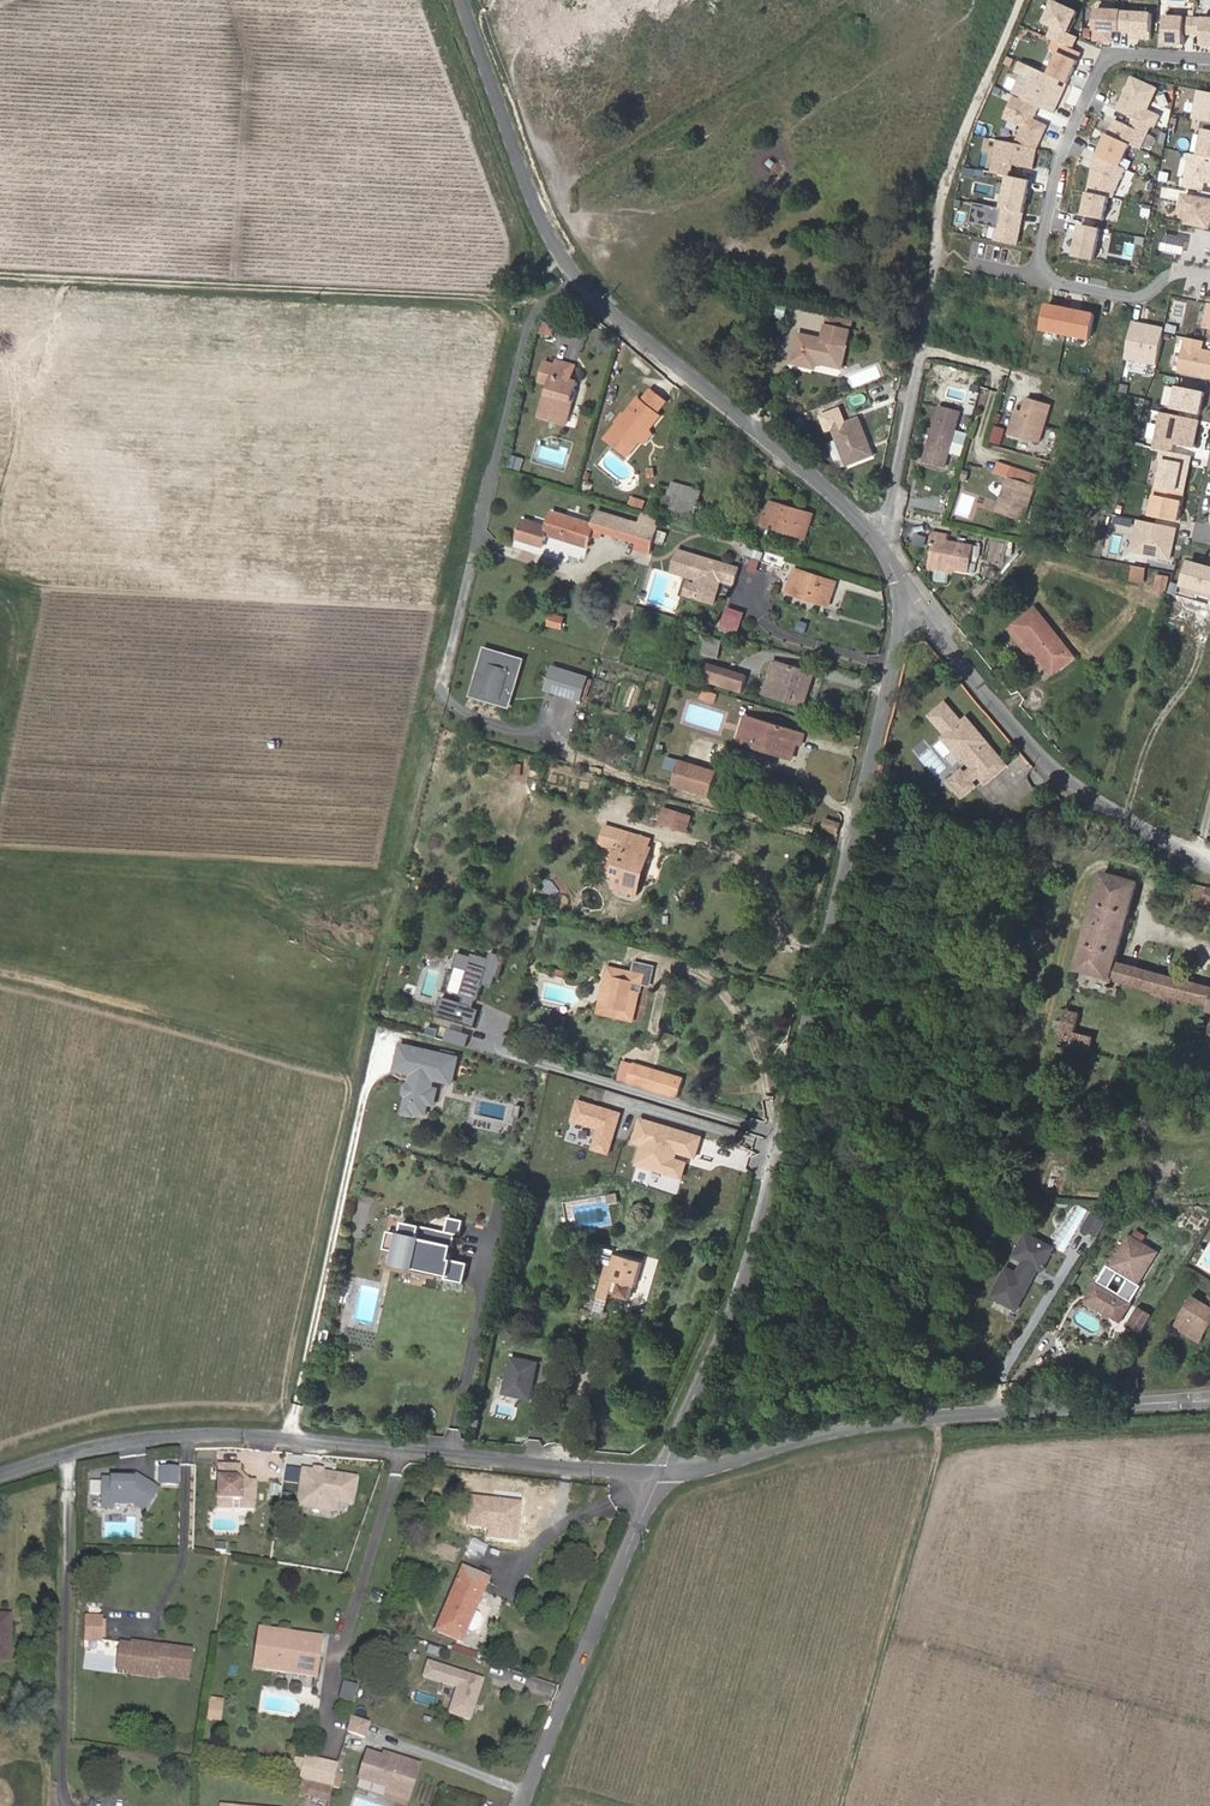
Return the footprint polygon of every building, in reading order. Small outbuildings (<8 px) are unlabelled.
[(1067,35),(1078,12),(1055,2),(1045,23),(1054,27),(1049,38),(1063,45),(1072,49),(1076,40),(1067,35)] [(1122,32),(1123,11),(1096,10),(1095,41),(1112,41),(1112,31),(1122,32)] [(1151,39),(1152,14),(1123,12),(1122,32),(1130,32),(1130,38),(1151,39)] [(1193,35),(1194,18),(1165,16),(1164,44),(1184,45),(1184,35),(1193,35)] [(1193,35),(1202,36),(1202,46),(1209,47),(1209,19),(1194,18),(1193,35)] [(1072,49),(1063,45),(1049,75),(1056,78),(1067,83),(1081,53),(1072,49)] [(1054,114),(1065,88),(1055,82),(1056,78),(1049,75),(1021,62),(1017,72),(1031,78),(1022,99),(1054,114)] [(1133,77),(1118,111),(1134,118),(1152,126),(1155,128),(1160,116),(1147,111),(1157,88),(1133,77)] [(1067,83),(1056,78),(1055,82),(1065,88),(1067,83)] [(1172,89),(1170,97),(1182,100),(1185,92),(1172,89)] [(1209,122),(1209,93),(1198,90),(1193,119),(1203,121),(1209,122)] [(1141,150),(1152,126),(1134,118),(1131,127),(1115,120),(1108,135),(1141,150)] [(1203,121),(1201,131),(1205,132),(1200,155),(1209,157),(1209,122),(1203,121)] [(1141,150),(1108,135),(1098,156),(1120,166),(1131,171),(1141,150)] [(1033,169),(1037,148),(999,140),(992,173),(1009,176),(1010,176),(1012,165),(1033,169)] [(1191,154),(1185,184),(1202,188),(1203,182),(1209,183),(1209,157),(1200,155),(1191,154)] [(1106,197),(1120,166),(1098,156),(1093,169),(1085,192),(1106,197)] [(1168,182),(1169,175),(1162,173),(1160,181),(1168,182)] [(1010,176),(1009,176),(1003,209),(1021,213),(1028,180),(1010,176)] [(1209,225),(1209,193),(1202,191),(1200,191),(1198,199),(1185,196),(1182,209),(1191,211),(1188,223),(1209,228),(1209,225)] [(1102,219),(1106,197),(1085,192),(1080,215),(1102,219)] [(1019,223),(1021,213),(1003,209),(974,203),(970,223),(998,228),(995,241),(1015,245),(1018,229),(1016,229),(1017,222),(1019,223)] [(1094,261),(1101,229),(1081,225),(1075,257),(1094,261)] [(785,319),(789,301),(774,298),(770,315),(785,319)] [(1066,335),(1071,310),(1048,305),(1043,330),(1066,335)] [(1090,339),(1095,315),(1071,310),(1066,335),(1090,339)] [(817,368),(818,364),(842,369),(853,322),(831,318),(826,341),(799,335),(793,363),(817,368)] [(1143,324),(1133,322),(1126,358),(1157,365),(1165,329),(1147,325),(1146,328),(1142,327),(1143,324)] [(1184,337),(1177,371),(1209,378),(1209,351),(1203,350),(1202,353),(1199,352),(1199,349),(1201,341),(1184,337)] [(540,381),(551,384),(554,373),(557,363),(546,360),(540,381)] [(554,373),(572,378),(575,368),(557,363),(554,373)] [(554,373),(551,384),(548,396),(546,396),(540,418),(569,426),(578,393),(576,392),(579,380),(572,378),(554,373)] [(1205,392),(1179,387),(1174,409),(1201,414),(1205,392)] [(641,403),(657,417),(662,411),(647,397),(641,403)] [(1050,404),(1030,398),(1026,412),(1017,410),(1009,436),(1022,439),(1027,423),(1043,428),(1050,404)] [(620,425),(619,424),(606,438),(628,457),(640,444),(640,439),(646,431),(650,431),(660,420),(657,417),(641,403),(638,401),(626,416),(627,417),(620,425)] [(957,430),(961,415),(941,409),(933,437),(940,439),(943,426),(957,430)] [(1192,447),(1198,420),(1161,412),(1153,448),(1161,450),(1171,452),(1173,443),(1174,438),(1177,439),(1176,444),(1192,447)] [(617,422),(619,424),(620,425),(627,417),(626,416),(623,414),(617,422)] [(874,456),(859,418),(833,429),(847,466),(874,456)] [(947,467),(957,430),(943,426),(940,439),(942,439),(935,463),(947,467)] [(640,439),(640,444),(642,441),(645,444),(652,436),(649,433),(650,431),(646,431),(640,439)] [(926,461),(935,463),(942,439),(940,439),(933,437),(926,461)] [(1183,492),(1188,465),(1185,465),(1187,455),(1171,452),(1161,450),(1159,460),(1163,461),(1158,487),(1183,492)] [(511,455),(509,468),(522,470),(524,457),(511,455)] [(1009,477),(1035,486),(1038,477),(998,463),(995,472),(1009,477)] [(1007,499),(1002,515),(1023,522),(1035,486),(1009,477),(1002,497),(1007,499)] [(673,482),(669,495),(675,497),(672,509),(696,516),(702,491),(673,482)] [(1177,521),(1183,492),(1158,487),(1155,486),(1153,497),(1154,497),(1150,515),(1177,521)] [(643,509),(646,501),(631,496),(629,504),(643,509)] [(996,513),(1002,515),(1007,499),(1002,497),(996,513)] [(807,539),(814,515),(770,501),(765,518),(771,520),(770,527),(807,539)] [(544,547),(548,535),(591,547),(594,535),(602,538),(604,531),(609,515),(600,512),(596,525),(554,512),(549,528),(524,520),(519,540),(544,547)] [(657,529),(661,517),(647,513),(645,512),(641,524),(657,529)] [(616,535),(622,518),(609,515),(604,531),(616,535)] [(622,518),(616,535),(640,543),(639,549),(651,552),(657,529),(641,524),(622,518)] [(1169,559),(1176,528),(1138,520),(1131,551),(1169,559)] [(660,531),(657,542),(665,545),(668,534),(660,531)] [(972,560),(975,545),(950,541),(951,535),(933,532),(932,541),(935,542),(931,559),(930,566),(949,570),(950,567),(970,571),(972,560)] [(763,560),(765,552),(749,547),(747,555),(763,560)] [(735,585),(740,568),(680,550),(674,569),(721,584),(722,581),(735,585)] [(765,552),(763,560),(782,565),(784,558),(765,552)] [(1191,562),(1183,588),(1209,596),(1209,568),(1191,562)] [(1145,584),(1149,569),(1138,566),(1134,580),(1145,584)] [(830,606),(837,581),(796,568),(789,592),(830,606)] [(715,604),(721,584),(674,569),(673,572),(698,579),(693,597),(715,604)] [(1157,573),(1154,591),(1168,593),(1171,575),(1157,573)] [(693,597),(697,584),(689,582),(686,594),(693,597)] [(1015,626),(1047,666),(1054,674),(1075,657),(1036,609),(1015,626)] [(790,614),(789,627),(800,628),(800,615),(790,614)] [(553,615),(550,625),(563,629),(566,618),(553,615)] [(809,632),(819,634),(821,624),(811,622),(809,632)] [(1041,671),(1047,666),(1015,626),(1009,631),(1041,671)] [(718,658),(720,642),(705,639),(702,656),(718,658)] [(757,653),(760,646),(746,641),(744,648),(757,653)] [(509,709),(524,660),(483,648),(469,697),(509,709)] [(775,660),(764,693),(807,707),(816,673),(775,660)] [(579,702),(585,679),(551,668),(544,692),(579,702)] [(707,683),(718,687),(723,671),(711,668),(707,683)] [(723,671),(718,687),(744,695),(748,679),(723,671)] [(714,701),(716,694),(703,690),(701,697),(714,701)] [(992,752),(983,742),(986,740),(966,716),(961,721),(945,701),(929,715),(946,734),(943,737),(963,760),(970,754),(974,759),(969,763),(973,766),(965,773),(962,769),(949,780),(962,795),(974,784),(971,780),(979,774),(985,781),(1006,762),(995,750),(992,752)] [(745,744),(753,718),(745,716),(737,741),(745,744)] [(745,744),(758,748),(760,744),(795,755),(798,743),(803,744),(805,735),(753,718),(745,744)] [(636,740),(638,730),(629,728),(627,738),(636,740)] [(760,744),(758,748),(793,759),(795,755),(760,744)] [(935,777),(947,766),(931,747),(918,757),(935,777)] [(679,762),(672,784),(710,796),(717,773),(679,762)] [(667,826),(672,810),(668,809),(663,825),(667,826)] [(674,828),(679,812),(672,810),(667,826),(674,828)] [(686,832),(691,816),(679,812),(674,828),(686,832)] [(838,834),(841,822),(826,817),(826,819),(817,816),(814,826),(823,829),(822,830),(838,834)] [(600,842),(615,846),(620,829),(605,824),(600,842)] [(615,846),(620,848),(624,849),(629,832),(620,829),(615,846)] [(624,849),(620,848),(612,874),(617,875),(614,885),(638,892),(645,872),(641,871),(649,846),(651,839),(629,832),(624,849)] [(641,871),(645,872),(652,847),(649,846),(641,871)] [(1104,872),(1076,970),(1152,992),(1209,1008),(1208,1012),(1209,1012),(1209,988),(1118,962),(1140,882),(1104,872)] [(1196,885),(1192,899),(1209,905),(1209,889),(1196,885)] [(500,977),(507,955),(491,951),(489,957),(473,952),(472,955),(457,951),(453,965),(456,965),(469,969),(462,992),(461,993),(464,994),(462,1001),(443,995),(437,1015),(475,1026),(480,1008),(473,1006),(471,1006),(473,997),(476,998),(477,998),(482,982),(492,985),(496,975),(500,977)] [(617,1008),(615,1017),(630,1020),(636,990),(637,991),(639,984),(628,981),(632,962),(606,956),(600,981),(610,983),(608,994),(606,1006),(617,1008)] [(628,981),(639,984),(646,985),(647,976),(639,973),(642,964),(632,962),(628,981)] [(650,966),(642,964),(639,973),(647,976),(650,966)] [(462,992),(469,969),(456,965),(449,989),(462,992)] [(562,969),(552,967),(551,973),(560,976),(562,969)] [(598,992),(608,994),(610,983),(600,981),(598,992)] [(594,1011),(615,1017),(617,1008),(606,1006),(608,994),(598,992),(594,1011)] [(1209,1008),(1152,992),(1150,997),(1165,1001),(1164,1006),(1188,1013),(1189,1008),(1208,1014),(1208,1012),(1209,1008)] [(1083,1051),(1087,1036),(1076,1033),(1080,1015),(1068,1011),(1058,1046),(1083,1051)] [(437,1037),(440,1029),(430,1026),(428,1034),(437,1037)] [(469,1047),(472,1035),(451,1028),(447,1040),(469,1047)] [(396,1041),(390,1067),(411,1072),(409,1077),(406,1076),(406,1080),(402,1082),(400,1090),(402,1093),(402,1097),(411,1099),(408,1108),(421,1111),(423,1099),(421,1096),(423,1088),(427,1086),(429,1076),(447,1080),(453,1055),(396,1041)] [(682,1075),(632,1061),(627,1080),(677,1094),(682,1075)] [(432,1087),(427,1086),(423,1088),(421,1096),(423,1099),(429,1101),(432,1087)] [(411,1099),(402,1097),(399,1109),(408,1111),(408,1108),(411,1099)] [(621,1113),(576,1100),(570,1122),(596,1129),(590,1150),(609,1156),(621,1113)] [(701,1137),(639,1118),(631,1142),(641,1145),(635,1164),(683,1179),(688,1163),(675,1159),(677,1154),(695,1159),(701,1137)] [(610,1204),(620,1202),(618,1192),(608,1194),(610,1204)] [(1096,1236),(1105,1223),(1092,1214),(1083,1227),(1096,1236)] [(448,1245),(452,1246),(454,1234),(459,1235),(463,1219),(447,1216),(444,1231),(401,1222),(398,1234),(385,1231),(382,1250),(396,1252),(393,1264),(413,1268),(415,1261),(428,1264),(426,1272),(444,1275),(443,1280),(462,1284),(467,1263),(449,1259),(450,1252),(447,1252),(448,1245)] [(1041,1272),(1054,1249),(1026,1233),(1014,1254),(1024,1259),(1015,1273),(1010,1283),(999,1277),(990,1293),(1015,1308),(1031,1281),(1027,1279),(1034,1268),(1037,1270),(1041,1272)] [(1123,1321),(1145,1287),(1141,1285),(1161,1254),(1135,1237),(1116,1268),(1113,1266),(1090,1300),(1123,1321)] [(607,1298),(609,1291),(613,1279),(621,1281),(618,1293),(630,1296),(633,1284),(635,1285),(642,1260),(612,1251),(609,1261),(606,1260),(597,1295),(607,1298)] [(1005,1267),(999,1277),(1010,1283),(1015,1273),(1005,1267)] [(1031,1281),(1037,1270),(1034,1268),(1027,1279),(1031,1281)] [(613,1279),(609,1291),(618,1293),(621,1281),(613,1279)] [(1209,1324),(1209,1306),(1209,1307),(1193,1297),(1175,1327),(1195,1338),(1205,1322),(1209,1324)] [(1140,1332),(1151,1314),(1140,1307),(1128,1324),(1140,1332)] [(1209,1327),(1209,1324),(1205,1322),(1195,1338),(1202,1342),(1209,1327)] [(528,1399),(536,1364),(510,1358),(502,1393),(528,1399)] [(1133,1387),(1133,1377),(1125,1377),(1125,1387),(1133,1387)] [(178,1470),(176,1459),(164,1461),(166,1472),(178,1470)] [(234,1499),(238,1470),(238,1464),(217,1464),(216,1498),(229,1499),(234,1499)] [(356,1477),(300,1468),(294,1506),(333,1512),(335,1503),(351,1506),(356,1477)] [(253,1499),(254,1480),(244,1480),(238,1473),(238,1470),(234,1499),(239,1499),(239,1508),(252,1509),(252,1499),(253,1499)] [(247,1480),(238,1470),(238,1473),(244,1480),(247,1480)] [(145,1513),(155,1497),(155,1484),(135,1472),(133,1476),(122,1476),(112,1475),(103,1477),(102,1510),(112,1511),(112,1506),(133,1507),(145,1513)] [(275,1492),(277,1483),(268,1481),(266,1491),(275,1492)] [(99,1499),(99,1484),(90,1484),(90,1498),(99,1499)] [(229,1508),(229,1499),(216,1498),(215,1508),(229,1508)] [(437,1631),(461,1641),(470,1622),(471,1618),(478,1603),(488,1579),(463,1568),(437,1631)] [(481,1622),(486,1611),(483,1605),(478,1603),(471,1618),(470,1622),(475,1624),(481,1622)] [(9,1661),(10,1616),(0,1615),(0,1661),(9,1661)] [(103,1640),(103,1615),(85,1615),(84,1639),(103,1640)] [(260,1632),(255,1665),(315,1675),(320,1641),(260,1632)] [(156,1675),(157,1671),(126,1668),(130,1643),(158,1647),(158,1643),(159,1641),(121,1635),(116,1672),(156,1678),(156,1675)] [(126,1668),(157,1671),(157,1670),(190,1675),(193,1649),(158,1643),(158,1647),(130,1643),(126,1668)] [(485,1680),(431,1663),(426,1677),(460,1688),(452,1713),(473,1720),(485,1680)] [(157,1670),(157,1671),(156,1675),(189,1680),(190,1675),(157,1670)] [(356,1702),(357,1684),(340,1682),(338,1700),(356,1702)] [(221,1722),(223,1704),(210,1703),(208,1720),(221,1722)] [(363,1737),(368,1723),(351,1717),(346,1731),(363,1737)] [(408,1800),(419,1765),(384,1754),(382,1760),(366,1755),(358,1779),(388,1788),(386,1793),(408,1800)] [(306,1757),(301,1779),(310,1781),(331,1786),(336,1764),(306,1757)] [(331,1786),(310,1781),(307,1794),(328,1798),(331,1786)]
